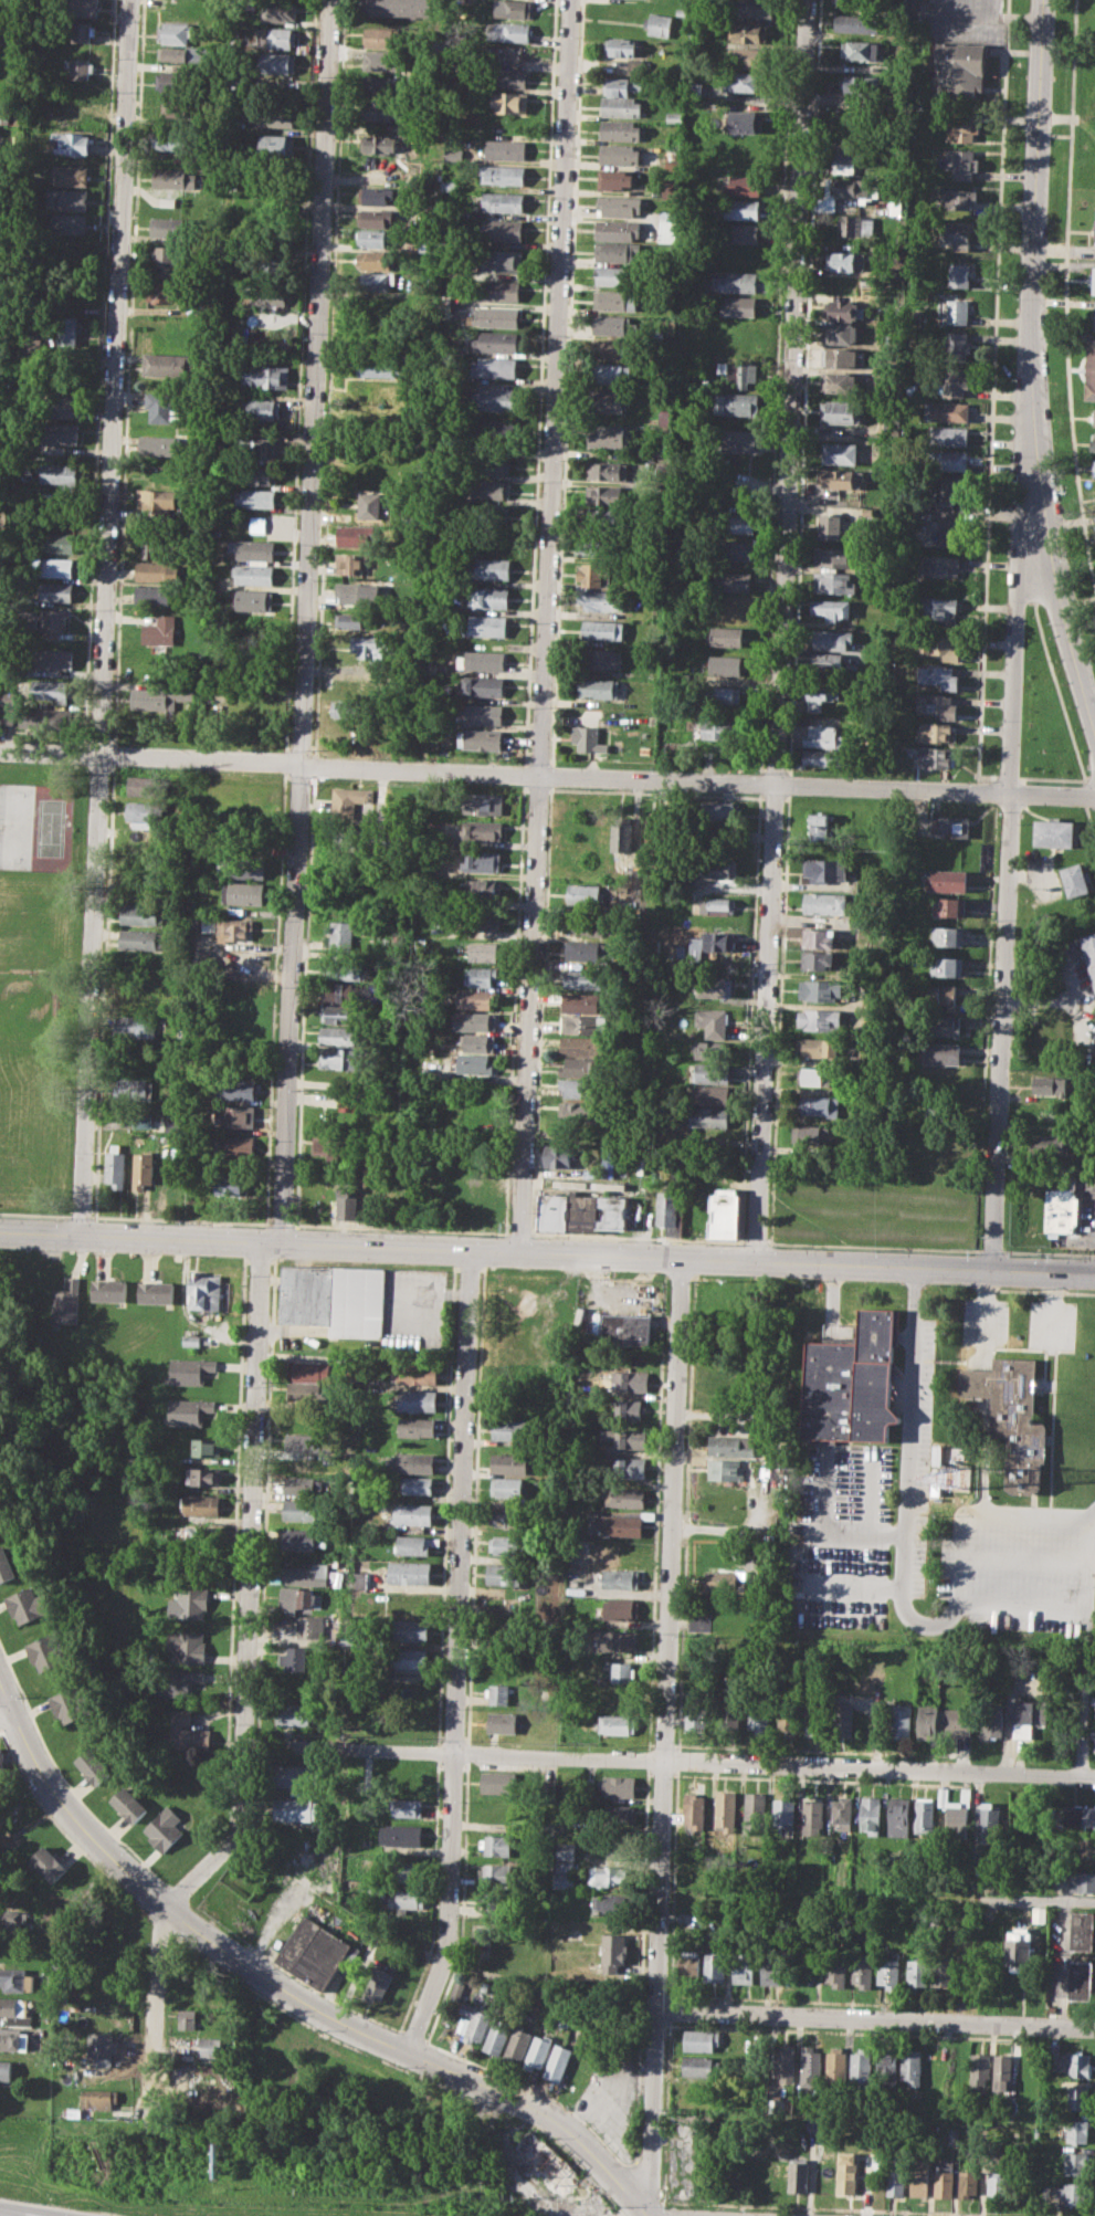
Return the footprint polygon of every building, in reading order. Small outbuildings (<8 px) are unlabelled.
[(65,15),(65,0),(99,0),(99,17),(65,15)] [(362,14),(363,0),(434,0),(433,18),(362,14)] [(495,17),(496,0),(514,0),(531,1),(530,19),(495,17)] [(733,14),(733,0),(774,0),(773,17),(733,14)] [(296,22),(297,3),(263,1),(262,21),(296,22)] [(650,12),(672,15),(668,38),(647,35),(647,30),(642,29),(644,15),(650,17),(650,12)] [(835,14),(881,15),(880,32),(835,31),(835,14)] [(162,21),(194,21),(194,38),(189,38),(189,44),(162,43),(162,40),(157,40),(157,24),(162,24),(162,21)] [(72,22),(91,22),(91,27),(95,27),(95,35),(90,35),(90,42),(71,41),(72,22)] [(495,22),(529,23),(528,42),(486,41),(486,28),(495,28),(495,22)] [(729,27),(735,27),(735,22),(762,22),(762,25),(767,25),(767,42),(729,41),(729,27)] [(265,27),(293,28),(293,31),(297,31),(297,44),(292,44),(292,49),(265,48),(265,27)] [(366,28),(400,29),(399,48),(365,46),(366,28)] [(686,29),(703,29),(703,42),(686,42),(686,29)] [(606,38),(631,39),(631,43),(635,43),(634,57),(604,56),(606,38)] [(841,41),(882,42),(881,60),(841,59),(841,41)] [(937,41),(986,42),(985,91),(977,90),(977,98),(935,97),(937,41)] [(158,46),(206,48),(204,61),(158,60),(158,46)] [(729,48),(767,48),(767,66),(729,66),(729,48)] [(366,50),(398,51),(397,71),(365,69),(366,50)] [(263,52),(296,53),(296,73),(262,72),(263,52)] [(71,57),(90,59),(90,62),(94,62),(94,73),(88,73),(88,78),(71,78),(71,57)] [(493,67),(526,69),(526,88),(492,86),(493,67)] [(161,70),(189,71),(189,92),(160,91),(161,70)] [(736,71),(768,72),(767,92),(725,91),(725,81),(730,81),(730,75),(736,75),(736,71)] [(845,74),(883,75),(882,96),(844,95),(845,74)] [(366,76),(399,77),(398,96),(365,95),(366,76)] [(603,77),(642,80),(641,91),(629,90),(629,95),(602,94),(603,77)] [(493,91),(528,92),(527,113),(496,112),(496,106),(492,106),(493,91)] [(52,96),(90,96),(90,107),(83,107),(83,115),(52,115),(52,96)] [(602,96),(634,98),(634,103),(641,103),(641,117),(601,115),(602,96)] [(161,97),(193,97),(193,114),(161,113),(161,97)] [(364,101),(399,102),(398,119),(364,118),(364,101)] [(256,106),(294,107),(293,128),(255,127),(256,106)] [(11,124),(0,124),(0,107),(11,107),(11,124)] [(727,109),(764,111),(764,133),(730,132),(731,126),(727,126),(727,109)] [(665,111),(683,112),(683,123),(665,122),(665,111)] [(948,112),(975,113),(975,122),(980,122),(980,133),(975,133),(975,141),(947,141),(948,112)] [(602,120),(634,122),(634,126),(641,126),(640,141),(601,139),(602,120)] [(158,130),(194,132),(194,150),(157,148),(158,130)] [(55,132),(88,133),(87,155),(54,154),(55,132)] [(261,134),(295,135),(294,156),(261,155),(261,134)] [(362,136),(397,137),(396,153),(361,151),(362,136)] [(486,139),(519,140),(518,159),(485,158),(486,139)] [(601,144),(635,146),(635,150),(642,150),(641,167),(600,165),(601,144)] [(835,144),(874,145),(873,164),(834,162),(835,144)] [(445,148),(463,148),(463,160),(445,160),(445,148)] [(945,148),(975,149),(975,158),(980,158),(980,170),(973,170),(973,179),(954,179),(954,168),(945,168),(945,148)] [(410,162),(423,164),(422,175),(409,174),(410,162)] [(483,165),(524,166),(523,186),(482,183),(483,165)] [(52,166),(88,167),(87,186),(52,185),(52,166)] [(154,168),(186,169),(186,174),(196,174),(196,187),(152,186),(154,168)] [(598,169),(633,170),(633,186),(627,186),(627,190),(598,189),(598,169)] [(730,175),(761,176),(761,196),(729,195),(730,175)] [(831,177),(870,178),(870,197),(866,197),(866,203),(859,203),(860,197),(834,196),(834,193),(830,192),(831,177)] [(442,180),(459,180),(459,190),(442,190),(442,180)] [(365,186),(396,187),(396,199),(389,199),(388,204),(365,204),(365,186)] [(48,188),(87,189),(87,209),(46,208),(48,188)] [(939,188),(979,189),(979,210),(945,209),(945,200),(939,200),(939,188)] [(483,191),(523,192),(523,212),(483,210),(483,191)] [(597,195),(641,196),(641,212),(633,212),(633,216),(597,214),(597,195)] [(891,195),(904,196),(904,216),(891,214),(891,195)] [(158,197),(175,197),(175,206),(158,206),(158,197)] [(726,199),(760,200),(760,219),(726,219),(726,199)] [(360,208),(394,208),(394,221),(388,221),(388,228),(360,227),(360,208)] [(661,211),(678,211),(677,243),(660,242),(661,211)] [(50,213),(87,214),(86,233),(49,233),(50,213)] [(839,214),(863,214),(863,219),(875,220),(874,235),(843,234),(843,229),(839,229),(839,214)] [(151,217),(192,219),(191,238),(150,235),(151,217)] [(483,220),(522,221),(522,242),(478,241),(478,224),(483,224),(483,220)] [(596,220),(640,222),(640,237),(633,237),(633,241),(596,240),(596,220)] [(728,222),(760,223),(759,243),(727,242),(728,222)] [(938,222),(972,223),(971,250),(954,249),(954,241),(938,240),(938,222)] [(359,230),(396,231),(394,246),(359,245),(359,230)] [(419,237),(438,237),(436,251),(419,251),(419,237)] [(596,242),(640,244),(640,253),(632,252),(631,261),(594,260),(596,242)] [(155,245),(188,246),(187,266),(155,265),(155,245)] [(481,249),(525,251),(524,274),(480,272),(481,249)] [(359,250),(396,251),(394,270),(359,269),(359,250)] [(828,252),(867,253),(867,271),(828,270),(828,252)] [(949,263),(970,263),(969,286),(949,286),(949,263)] [(594,265),(638,267),(636,286),(594,285),(594,265)] [(726,271),(758,271),(758,293),(718,292),(719,288),(710,288),(710,275),(726,275),(726,271)] [(359,273),(397,273),(397,292),(359,291),(359,273)] [(147,280),(182,280),(182,302),(146,301),(147,280)] [(482,281),(519,282),(518,302),(482,301),(482,281)] [(255,286),(286,287),(286,305),(254,304),(255,286)] [(594,290),(636,291),(636,309),(593,308),(594,290)] [(441,296),(454,296),(454,312),(441,312),(441,296)] [(726,296),(757,297),(756,317),(720,316),(720,301),(726,301),(726,296)] [(948,300),(969,300),(969,324),(947,323),(948,300)] [(826,301),(860,303),(859,307),(866,307),(865,317),(859,316),(857,322),(825,319),(826,301)] [(476,307),(518,308),(518,327),(474,326),(475,323),(467,323),(468,315),(476,315),(476,307)] [(54,315),(76,316),(75,345),(53,345),(54,315)] [(594,315),(630,316),(630,335),(593,333),(594,315)] [(823,324),(859,325),(859,344),(822,343),(823,324)] [(481,332),(519,333),(518,353),(475,351),(475,338),(481,338),(481,332)] [(947,332),(969,333),(969,343),(972,343),(972,354),(969,354),(968,363),(946,361),(947,332)] [(593,338),(630,339),(629,359),(592,358),(593,338)] [(1086,338),(1094,339),(1094,399),(1085,399),(1086,338)] [(822,348),(859,349),(857,368),(821,367),(822,348)] [(145,353),(196,353),(194,365),(188,365),(188,376),(145,375),(145,353)] [(480,356),(517,357),(516,377),(473,376),(474,360),(480,360),(480,356)] [(360,357),(397,357),(397,376),(360,376),(360,357)] [(718,363),(758,363),(757,381),(749,381),(749,389),(736,389),(737,380),(726,380),(726,371),(718,370),(718,363)] [(590,364),(631,365),(630,384),(589,382),(590,364)] [(246,366),(283,367),(283,388),(245,387),(246,366)] [(943,368),(967,368),(967,377),(972,377),(971,388),(966,388),(965,396),(943,395),(943,368)] [(822,371),(856,372),(855,392),(822,391),(822,371)] [(480,388),(516,389),(516,411),(474,409),(474,391),(480,391),(480,388)] [(589,389),(623,390),(623,398),(628,398),(628,408),(622,408),(622,411),(589,410),(589,389)] [(146,391),(176,392),(175,423),(150,423),(151,408),(146,408),(146,391)] [(716,392),(759,393),(758,417),(715,416),(716,392)] [(42,395),(75,395),(75,418),(42,417),(42,395)] [(245,399),(281,400),(281,419),(245,418),(245,399)] [(820,402),(825,402),(825,399),(861,400),(861,423),(825,422),(825,419),(820,418),(820,402)] [(931,401),(970,402),(970,420),(931,419),(931,401)] [(660,409),(672,410),(672,426),(659,426),(660,409)] [(478,419),(515,420),(514,444),(477,442),(478,419)] [(43,422),(80,423),(78,443),(43,442),(43,422)] [(588,424),(623,426),(623,433),(628,433),(628,448),(588,447),(588,424)] [(931,427),(967,427),(967,445),(931,444),(931,427)] [(723,429),(757,429),(757,453),(722,452),(723,429)] [(141,435),(182,437),(182,455),(140,454),(141,435)] [(251,440),(276,440),(276,452),(269,452),(269,462),(251,462),(251,440)] [(822,442),(856,442),(856,464),(821,464),(822,442)] [(931,451),(967,451),(966,471),(930,470),(931,451)] [(478,455),(510,456),(509,473),(477,472),(478,455)] [(587,462),(627,463),(625,480),(587,479),(587,462)] [(41,463),(78,464),(78,484),(41,483),(41,463)] [(250,465),(278,466),(277,485),(249,484),(250,465)] [(822,469),(864,470),(863,487),(822,486),(822,469)] [(939,477),(959,477),(958,507),(935,507),(935,486),(939,486),(939,477)] [(470,480),(508,482),(507,498),(468,496),(470,480)] [(585,485),(620,486),(620,506),(585,505),(585,485)] [(147,489),(177,489),(176,507),(136,507),(136,496),(146,497),(147,489)] [(238,489),(275,490),(274,508),(236,507),(238,489)] [(360,492),(387,493),(386,512),(359,511),(360,492)] [(473,503),(508,505),(507,524),(472,523),(473,503)] [(585,508),(619,510),(618,528),(585,527),(585,508)] [(913,510),(929,511),(929,523),(913,522),(913,510)] [(722,513),(755,514),(754,533),(720,533),(722,513)] [(819,514),(840,514),(840,539),(818,538),(819,514)] [(265,533),(266,516),(250,516),(250,533),(265,533)] [(940,518),(959,518),(959,543),(939,542),(940,518)] [(337,524),(372,524),(372,545),(337,545),(337,524)] [(36,532),(74,533),(74,553),(36,552),(36,532)] [(601,544),(579,538),(576,551),(598,557),(601,544)] [(230,539),(274,540),(274,560),(236,559),(236,552),(229,552),(230,539)] [(144,540),(175,542),(173,558),(144,557),(144,540)] [(716,542),(755,543),(754,560),(716,559),(716,542)] [(812,548),(851,548),(850,567),(812,566),(812,548)] [(339,554),(370,555),(369,575),(338,574),(339,554)] [(919,555),(960,557),(959,577),(915,576),(916,563),(919,563),(919,555)] [(475,556),(509,558),(508,579),(470,577),(470,565),(475,565),(475,556)] [(34,557),(73,558),(73,577),(33,576),(34,557)] [(137,561),(177,564),(177,582),(136,581),(137,561)] [(581,563),(607,564),(606,588),(582,587),(582,581),(576,581),(576,567),(581,567),(581,563)] [(233,564),(274,565),(273,585),(235,584),(235,575),(233,575),(233,564)] [(715,571),(751,574),(750,591),(714,590),(715,571)] [(812,573),(850,573),(850,592),(812,591),(812,573)] [(39,582),(72,584),(72,601),(39,600),(39,582)] [(337,603),(372,605),(373,584),(338,582),(337,603)] [(137,586),(177,587),(176,599),(168,598),(168,607),(136,606),(137,586)] [(475,586),(507,588),(506,608),(474,606),(475,586)] [(234,589),(272,590),(271,609),(234,608),(234,589)] [(586,590),(625,591),(624,611),(585,609),(586,590)] [(918,596),(957,597),(956,619),(917,618),(918,596)] [(810,598),(850,598),(850,617),(835,617),(835,620),(824,620),(824,613),(810,613),(810,598)] [(25,611),(38,611),(38,615),(42,615),(42,608),(65,609),(64,631),(59,631),(59,640),(42,639),(43,619),(24,619),(25,611)] [(341,612),(375,613),(373,628),(340,627),(341,612)] [(158,613),(177,613),(176,644),(143,643),(144,623),(157,623),(158,613)] [(470,616),(505,617),(504,637),(462,634),(462,621),(468,621),(470,616)] [(582,619),(623,621),(622,640),(582,639),(582,619)] [(710,626),(741,627),(741,647),(709,645),(710,626)] [(813,629),(853,630),(852,642),(846,642),(846,649),(812,648),(813,629)] [(350,636),(379,636),(379,641),(386,641),(386,663),(370,663),(370,658),(357,657),(357,650),(349,650),(350,636)] [(918,636),(959,637),(959,661),(943,661),(943,653),(918,652),(918,636)] [(586,648),(623,649),(622,670),(585,668),(586,648)] [(38,649),(73,650),(72,670),(38,669),(38,649)] [(466,649),(507,652),(506,671),(465,668),(466,649)] [(809,651),(842,652),(842,670),(809,670),(809,651)] [(709,655),(740,655),(740,676),(709,675),(709,655)] [(918,665),(952,666),(952,674),(958,674),(958,690),(940,690),(940,682),(917,682),(918,665)] [(463,675),(504,676),(503,696),(463,695),(463,675)] [(580,679),(618,679),(618,697),(579,696),(580,679)] [(32,680),(73,680),(73,703),(56,702),(56,697),(32,697),(32,680)] [(131,686),(167,687),(167,693),(172,693),(173,682),(191,683),(191,701),(176,701),(176,711),(130,710),(131,686)] [(707,686),(739,686),(739,704),(707,704),(707,686)] [(802,687),(839,687),(839,700),(823,700),(823,712),(808,712),(808,699),(802,699),(802,687)] [(915,695),(925,696),(925,692),(943,693),(943,696),(951,696),(951,704),(958,704),(958,720),(940,720),(940,713),(915,712),(915,695)] [(333,699),(366,700),(365,718),(333,717),(333,699)] [(18,703),(32,703),(32,727),(18,727),(18,703)] [(461,703),(503,704),(503,725),(465,723),(466,714),(461,714),(461,703)] [(13,724),(0,724),(0,706),(14,706),(13,724)] [(38,707),(75,708),(74,728),(36,728),(38,707)] [(703,717),(744,718),(744,739),(703,738),(703,717)] [(918,722),(951,723),(950,743),(918,742),(918,722)] [(809,724),(836,724),(836,734),(845,734),(844,747),(803,746),(803,732),(809,732),(809,724)] [(572,726),(598,727),(597,744),(608,744),(608,752),(579,749),(579,742),(571,742),(572,726)] [(457,729),(502,732),(501,750),(457,748),(457,729)] [(915,747),(950,748),(950,768),(914,767),(915,747)] [(803,750),(836,752),(835,769),(803,768),(803,750)] [(127,776),(164,777),(162,797),(126,796),(127,776)] [(334,787),(373,788),(372,802),(355,802),(354,817),(331,816),(334,787)] [(464,792),(503,795),(502,815),(463,812),(464,792)] [(126,800),(162,802),(161,821),(125,819),(126,800)] [(702,801),(737,802),(737,821),(702,820),(702,801)] [(809,813),(830,813),(830,839),(809,838),(809,813)] [(649,815),(646,849),(666,849),(667,816),(649,815)] [(928,815),(971,817),(970,837),(927,836),(928,815)] [(614,817),(632,818),(631,851),(613,850),(614,817)] [(464,819),(502,821),(502,836),(496,836),(496,841),(463,839),(464,819)] [(1034,819),(1076,821),(1075,848),(1033,846),(1034,819)] [(463,850),(501,853),(499,872),(462,870),(463,850)] [(229,858),(264,859),(264,879),(228,878),(229,858)] [(809,858),(846,860),(845,882),(810,881),(810,876),(802,875),(802,864),(808,864),(809,858)] [(736,860),(736,879),(697,878),(698,859),(736,860)] [(1060,868),(1082,861),(1084,871),(1088,870),(1092,880),(1087,882),(1091,892),(1070,899),(1060,868)] [(929,868),(969,870),(968,891),(929,890),(929,886),(924,886),(924,875),(928,875),(929,868)] [(625,869),(639,870),(638,889),(624,888),(625,869)] [(465,879),(498,881),(498,901),(464,900),(465,879)] [(224,883),(264,884),(263,904),(224,903),(224,883)] [(569,883),(600,885),(599,906),(568,904),(569,883)] [(803,892),(846,893),(846,913),(802,912),(803,892)] [(701,897),(735,899),(734,914),(701,913),(701,897)] [(939,897),(966,899),(965,916),(933,915),(934,902),(939,902),(939,897)] [(122,904),(158,905),(158,925),(122,924),(122,904)] [(467,912),(502,914),(501,931),(466,928),(467,912)] [(203,915),(217,915),(217,931),(203,931),(203,915)] [(568,915),(603,916),(602,936),(588,935),(588,932),(568,932),(568,915)] [(220,920),(219,942),(249,942),(249,931),(255,931),(255,920),(220,920)] [(333,921),(354,921),(352,951),(331,949),(333,921)] [(933,925),(965,926),(964,945),(931,944),(933,925)] [(122,928),(157,930),(157,951),(122,949),(122,928)] [(802,930),(834,930),(833,948),(802,947),(802,930)] [(1080,936),(1094,931),(1094,992),(1080,936)] [(703,933),(734,934),(734,952),(702,951),(703,933)] [(567,939),(604,942),(604,962),(566,959),(567,939)] [(471,941),(498,942),(497,962),(470,960),(471,941)] [(802,951),(833,952),(833,964),(828,964),(828,970),(802,969),(802,951)] [(938,957),(964,958),(962,976),(929,975),(930,962),(938,963),(938,957)] [(326,960),(362,963),(361,979),(325,978),(326,960)] [(466,967),(497,968),(497,979),(492,979),(492,986),(466,986),(466,967)] [(566,968),(607,970),(606,990),(565,988),(566,968)] [(698,975),(728,977),(728,984),(734,984),(733,997),(697,996),(698,975)] [(801,978),(843,979),(842,996),(838,996),(838,1000),(800,1000),(801,978)] [(126,981),(147,981),(146,1005),(125,1004),(126,981)] [(325,983),(367,984),(367,1002),(325,1000),(325,983)] [(927,983),(957,984),(956,1010),(947,1010),(948,1002),(926,1001),(927,983)] [(459,989),(496,991),(495,1009),(457,1007),(459,989)] [(565,993),(601,995),(601,1012),(564,1011),(565,993)] [(325,1005),(362,1006),(362,1022),(324,1021),(325,1005)] [(696,1008),(731,1009),(731,1023),(726,1023),(725,1039),(705,1038),(705,1026),(695,1026),(696,1008)] [(800,1008),(842,1009),(841,1030),(799,1029),(800,1008)] [(455,1011),(496,1014),(495,1030),(455,1029),(455,1011)] [(924,1014),(961,1016),(961,1035),(923,1033),(924,1014)] [(118,1015),(158,1016),(158,1037),(117,1036),(118,1015)] [(564,1015),(607,1016),(607,1035),(562,1033),(564,1015)] [(324,1025),(362,1027),(362,1046),(323,1043),(324,1025)] [(463,1032),(495,1033),(494,1052),(462,1051),(463,1032)] [(564,1037),(604,1038),(604,1056),(562,1054),(564,1037)] [(797,1037),(840,1039),(839,1058),(803,1056),(803,1049),(797,1049),(797,1037)] [(695,1040),(729,1041),(728,1060),(695,1058),(695,1040)] [(923,1041),(962,1043),(961,1064),(923,1063),(923,1059),(916,1059),(916,1049),(923,1049),(923,1041)] [(322,1048),(365,1049),(364,1069),(320,1067),(322,1048)] [(460,1054),(489,1056),(489,1062),(495,1062),(494,1074),(459,1072),(460,1054)] [(567,1058),(602,1059),(601,1077),(561,1075),(562,1064),(567,1064),(567,1058)] [(694,1062),(729,1063),(729,1083),(693,1082),(694,1062)] [(799,1067),(832,1068),(832,1086),(798,1084),(799,1067)] [(1034,1075),(1066,1077),(1066,1095),(1034,1094),(1034,1075)] [(119,1078),(151,1079),(151,1099),(119,1098),(119,1078)] [(561,1079),(600,1080),(599,1100),(565,1099),(566,1089),(561,1089),(561,1079)] [(219,1081),(257,1082),(257,1101),(219,1100),(219,1081)] [(691,1085),(729,1086),(729,1104),(689,1103),(691,1085)] [(799,1095),(839,1096),(839,1116),(799,1115),(799,1095)] [(357,1111),(357,1097),(339,1097),(339,1111),(357,1111)] [(559,1102),(598,1103),(597,1122),(559,1121),(559,1102)] [(224,1105),(254,1107),(253,1131),(222,1128),(224,1105)] [(691,1106),(728,1107),(728,1128),(689,1126),(691,1106)] [(941,1119),(941,1106),(925,1107),(926,1120),(941,1119)] [(152,1128),(152,1114),(133,1114),(133,1128),(152,1128)] [(793,1125),(826,1126),(825,1144),(793,1143),(793,1125)] [(1035,1134),(1072,1135),(1072,1155),(1034,1154),(1035,1134)] [(220,1135),(252,1136),(251,1156),(219,1154),(220,1135)] [(314,1135),(347,1136),(347,1155),(341,1155),(341,1164),(328,1163),(328,1153),(314,1152),(314,1135)] [(112,1143),(122,1143),(122,1152),(126,1152),(125,1189),(113,1188),(113,1181),(105,1181),(106,1152),(112,1152),(112,1143)] [(545,1149),(572,1149),(571,1168),(545,1167),(545,1149)] [(134,1188),(134,1152),(152,1152),(152,1184),(144,1184),(144,1188),(134,1188)] [(360,1202),(361,1172),(379,1172),(378,1202),(360,1202)] [(215,1174),(249,1175),(248,1196),(214,1195),(215,1174)] [(339,1185),(358,1185),(357,1219),(338,1218),(339,1185)] [(657,1191),(663,1191),(663,1186),(674,1186),(674,1191),(678,1191),(678,1200),(684,1200),(682,1236),(666,1235),(666,1225),(656,1223),(657,1191)] [(717,1187),(739,1188),(737,1237),(709,1236),(710,1194),(717,1194),(717,1187)] [(1043,1231),(1045,1188),(1075,1189),(1075,1193),(1080,1194),(1078,1228),(1072,1227),(1072,1232),(1043,1231)] [(597,1228),(597,1232),(568,1231),(569,1196),(570,1190),(598,1191),(597,1228)] [(598,1191),(627,1193),(625,1229),(597,1228),(598,1191)] [(569,1196),(540,1194),(539,1229),(568,1231),(569,1196)] [(282,1264),(385,1269),(381,1338),(330,1336),(330,1324),(280,1322),(282,1264)] [(190,1273),(221,1274),(220,1310),(192,1309),(192,1302),(189,1302),(190,1273)] [(53,1321),(54,1288),(69,1288),(69,1277),(80,1278),(77,1322),(53,1321)] [(93,1279),(127,1280),(126,1302),(93,1301),(93,1279)] [(139,1281),(173,1283),(172,1304),(138,1302),(139,1281)] [(802,1437),(807,1342),(857,1343),(859,1307),(898,1310),(897,1344),(893,1344),(889,1412),(901,1414),(901,1421),(891,1421),(889,1440),(802,1437)] [(603,1313),(652,1315),(651,1346),(602,1344),(603,1313)] [(183,1334),(200,1335),(199,1346),(183,1346),(183,1334)] [(960,1368),(992,1369),(993,1356),(1038,1358),(1035,1421),(1046,1421),(1045,1463),(1042,1463),(1041,1489),(1034,1493),(1015,1492),(1007,1488),(1008,1437),(992,1436),(993,1395),(959,1395),(960,1368)] [(171,1358),(217,1359),(217,1370),(204,1370),(204,1385),(171,1384),(171,1358)] [(291,1361),(330,1363),(330,1379),(289,1378),(291,1361)] [(402,1364),(439,1365),(438,1385),(398,1384),(398,1373),(402,1373),(402,1364)] [(619,1370),(649,1372),(649,1391),(618,1390),(619,1370)] [(289,1383),(330,1384),(330,1403),(289,1401),(289,1383)] [(404,1389),(439,1390),(438,1411),(399,1410),(399,1394),(404,1394),(404,1389)] [(170,1398),(214,1399),(213,1412),(203,1412),(203,1427),(169,1425),(170,1398)] [(617,1399),(642,1400),(641,1421),(617,1420),(617,1399)] [(288,1411),(324,1412),(324,1431),(287,1430),(288,1411)] [(401,1417),(436,1418),(435,1437),(400,1435),(401,1417)] [(495,1419),(530,1420),(529,1441),(495,1439),(495,1419)] [(601,1428),(649,1429),(649,1450),(617,1449),(617,1440),(601,1440),(601,1428)] [(288,1432),(329,1435),(328,1452),(287,1451),(288,1432)] [(712,1435),(757,1437),(756,1458),(710,1456),(712,1435)] [(194,1439),(221,1440),(220,1457),(193,1457),(194,1439)] [(493,1451),(534,1452),(534,1466),(529,1466),(528,1473),(492,1472),(493,1451)] [(399,1453),(435,1454),(434,1473),(399,1472),(399,1453)] [(617,1457),(646,1458),(645,1477),(615,1475),(617,1457)] [(710,1459),(741,1461),(740,1467),(746,1467),(745,1481),(709,1479),(710,1459)] [(187,1467),(220,1467),(220,1487),(187,1485),(187,1467)] [(398,1475),(434,1477),(434,1495),(404,1494),(404,1485),(397,1485),(398,1475)] [(493,1477),(523,1478),(523,1485),(527,1485),(527,1499),(492,1498),(493,1477)] [(286,1478),(318,1478),(318,1495),(285,1494),(286,1478)] [(606,1487),(645,1488),(644,1506),(606,1506),(606,1487)] [(182,1495),(220,1496),(220,1516),(182,1515),(182,1495)] [(285,1499),(318,1500),(318,1520),(284,1520),(285,1499)] [(397,1502),(432,1503),(432,1524),(392,1523),(392,1511),(397,1511),(397,1502)] [(492,1504),(530,1505),(530,1526),(491,1525),(492,1504)] [(602,1514),(642,1516),(642,1512),(654,1512),(654,1521),(643,1520),(642,1537),(601,1535),(602,1514)] [(181,1527),(181,1540),(203,1539),(203,1527),(181,1527)] [(284,1527),(322,1530),(322,1551),(283,1548),(284,1527)] [(398,1535),(441,1536),(441,1546),(430,1545),(429,1554),(398,1554),(398,1535)] [(495,1535),(526,1536),(526,1555),(494,1554),(494,1551),(491,1551),(491,1538),(495,1538),(495,1535)] [(17,1576),(0,1583),(0,1545),(3,1544),(17,1576)] [(390,1561),(432,1563),(431,1584),(389,1583),(390,1561)] [(284,1566),(313,1567),(313,1562),(329,1563),(328,1585),(283,1584),(284,1566)] [(488,1564),(523,1564),(523,1585),(488,1584),(488,1564)] [(603,1568),(639,1569),(638,1588),(602,1587),(603,1568)] [(356,1571),(371,1572),(371,1587),(355,1586),(356,1571)] [(707,1571),(739,1572),(739,1590),(707,1589),(707,1571)] [(3,1597),(31,1585),(35,1596),(44,1593),(52,1611),(20,1626),(14,1615),(12,1616),(3,1597)] [(281,1587),(314,1588),(314,1594),(324,1594),(323,1609),(297,1608),(297,1615),(285,1615),(285,1607),(281,1607),(281,1587)] [(182,1588),(208,1588),(207,1610),(203,1610),(203,1620),(170,1619),(170,1601),(181,1603),(182,1588)] [(603,1600),(609,1600),(609,1596),(634,1597),(634,1601),(640,1601),(639,1615),(633,1615),(633,1619),(603,1618),(603,1600)] [(711,1612),(689,1611),(688,1631),(710,1631),(711,1612)] [(303,1614),(324,1615),(324,1637),(303,1637),(303,1634),(296,1634),(296,1618),(303,1618),(303,1614)] [(390,1619),(430,1621),(429,1642),(389,1640),(390,1619)] [(600,1629),(636,1630),(636,1651),(600,1650),(600,1629)] [(168,1631),(202,1632),(202,1642),(207,1642),(206,1662),(177,1662),(177,1650),(168,1650),(168,1631)] [(24,1645),(55,1632),(67,1663),(40,1674),(35,1662),(32,1663),(24,1645)] [(287,1645),(307,1646),(306,1671),(285,1671),(286,1663),(278,1663),(280,1653),(287,1653),(287,1645)] [(389,1648),(430,1649),(429,1668),(388,1667),(389,1648)] [(611,1662),(636,1663),(635,1682),(611,1682),(611,1662)] [(160,1670),(204,1672),(204,1683),(193,1683),(193,1697),(159,1695),(160,1670)] [(46,1698),(76,1684),(90,1714),(63,1726),(57,1715),(55,1716),(46,1698)] [(491,1684),(519,1684),(518,1706),(489,1705),(491,1698),(486,1698),(486,1689),(491,1689),(491,1684)] [(609,1685),(636,1687),(635,1712),(608,1711),(609,1685)] [(748,1729),(750,1697),(770,1698),(769,1730),(748,1729)] [(718,1727),(720,1699),(741,1700),(740,1729),(718,1727)] [(687,1700),(707,1700),(706,1726),(698,1725),(698,1732),(686,1732),(687,1700)] [(779,1700),(798,1700),(797,1732),(779,1731),(779,1700)] [(808,1700),(826,1700),(825,1734),(807,1733),(808,1700)] [(1012,1736),(1013,1700),(1047,1700),(1047,1723),(1032,1723),(1032,1737),(1012,1736)] [(278,1702),(316,1703),(315,1725),(277,1723),(278,1702)] [(835,1702),(854,1702),(854,1734),(834,1734),(835,1702)] [(892,1703),(913,1704),(912,1739),(891,1737),(892,1703)] [(981,1734),(982,1703),(1004,1703),(1003,1734),(981,1734)] [(919,1737),(919,1704),(939,1705),(938,1737),(919,1737)] [(941,1734),(941,1716),(946,1716),(946,1708),(972,1709),(972,1734),(941,1734)] [(172,1709),(193,1710),(192,1724),(185,1724),(183,1730),(211,1730),(210,1750),(171,1748),(172,1709)] [(489,1712),(517,1713),(516,1733),(488,1732),(489,1712)] [(598,1715),(636,1716),(635,1735),(598,1734),(598,1715)] [(74,1760),(92,1745),(114,1772),(97,1786),(74,1760)] [(275,1764),(316,1766),(316,1787),(275,1785),(275,1764)] [(483,1772),(517,1773),(517,1794),(482,1793),(483,1772)] [(603,1775),(634,1775),(634,1797),(604,1796),(604,1789),(599,1789),(599,1778),(603,1778),(603,1775)] [(109,1799),(124,1785),(148,1809),(134,1824),(109,1799)] [(948,1828),(949,1807),(939,1806),(939,1787),(950,1787),(949,1800),(961,1800),(961,1787),(971,1787),(970,1829),(948,1828)] [(22,1806),(0,1826),(0,1801),(10,1792),(22,1806)] [(685,1792),(699,1792),(699,1796),(705,1796),(704,1830),(692,1830),(692,1823),(685,1823),(685,1792)] [(717,1792),(738,1793),(737,1830),(717,1829),(717,1792)] [(746,1792),(767,1793),(766,1827),(745,1827),(746,1792)] [(832,1821),(833,1799),(840,1799),(840,1795),(852,1796),(851,1831),(840,1830),(840,1823),(832,1821)] [(889,1835),(891,1795),(912,1796),(910,1836),(889,1835)] [(862,1829),(862,1796),(883,1796),(882,1837),(870,1836),(870,1829),(862,1829)] [(274,1797),(315,1798),(314,1819),(274,1818),(274,1797)] [(916,1831),(917,1797),(936,1797),(935,1832),(916,1831)] [(393,1798),(422,1799),(422,1817),(392,1816),(393,1798)] [(775,1798),(796,1799),(794,1831),(773,1830),(775,1798)] [(804,1834),(806,1798),(824,1799),(823,1834),(804,1834)] [(481,1800),(518,1802),(518,1823),(481,1821),(481,1800)] [(982,1800),(1003,1800),(1002,1835),(981,1835),(982,1800)] [(143,1828),(168,1803),(182,1817),(177,1824),(185,1831),(164,1853),(148,1838),(150,1836),(143,1828)] [(604,1805),(634,1805),(634,1823),(604,1823),(604,1805)] [(1064,1805),(1094,1806),(1094,1826),(1063,1825),(1064,1805)] [(380,1824),(421,1825),(420,1846),(379,1844),(380,1824)] [(484,1835),(512,1835),(510,1857),(485,1856),(485,1849),(480,1849),(480,1839),(484,1839),(484,1835)] [(1080,1839),(1094,1839),(1094,1860),(1078,1859),(1080,1839)] [(556,1842),(575,1842),(575,1858),(556,1858),(556,1842)] [(29,1859),(45,1844),(70,1868),(53,1883),(29,1859)] [(393,1861),(425,1862),(424,1881),(393,1881),(393,1861)] [(483,1863),(502,1865),(502,1861),(512,1861),(510,1881),(483,1881),(483,1863)] [(555,1861),(575,1861),(575,1887),(555,1887),(555,1861)] [(590,1866),(629,1867),(628,1882),(611,1881),(611,1886),(589,1886),(590,1866)] [(1053,1871),(1094,1872),(1094,1893),(1068,1893),(1070,1880),(1052,1880),(1053,1871)] [(367,1882),(386,1883),(385,1897),(367,1895),(367,1882)] [(393,1888),(424,1889),(423,1908),(406,1908),(406,1914),(397,1914),(397,1908),(388,1908),(389,1895),(393,1897),(393,1888)] [(594,1895),(604,1897),(604,1892),(632,1893),(631,1913),(603,1912),(603,1909),(593,1909),(594,1895)] [(480,1897),(512,1897),(512,1915),(478,1914),(480,1897)] [(1033,1907),(1046,1907),(1046,1923),(1032,1922),(1033,1907)] [(20,1929),(0,1928),(0,1909),(27,1910),(25,1923),(20,1923),(20,1929)] [(1072,1911),(1094,1911),(1093,1951),(1071,1951),(1072,1911)] [(275,1958),(289,1937),(284,1934),(291,1924),(295,1928),(305,1912),(361,1947),(352,1961),(344,1955),(323,1988),(275,1958)] [(1014,1926),(1028,1926),(1028,1931),(1033,1931),(1032,1972),(1013,1971),(1013,1964),(1005,1964),(1007,1931),(1014,1931),(1014,1926)] [(603,1933),(627,1934),(627,1963),(619,1963),(618,1972),(602,1972),(603,1933)] [(362,1953),(371,1936),(379,1941),(371,1957),(362,1953)] [(678,1974),(681,1947),(701,1949),(699,1975),(678,1974)] [(704,1979),(706,1947),(727,1949),(725,1982),(704,1979)] [(734,1982),(736,1949),(756,1950),(755,1983),(734,1982)] [(762,1983),(764,1950),(783,1951),(782,1983),(762,1983)] [(878,1984),(880,1958),(885,1958),(886,1951),(902,1951),(901,1989),(887,1988),(887,1984),(878,1984)] [(831,1952),(847,1953),(846,1988),(832,1987),(832,1982),(826,1982),(826,1958),(831,1958),(831,1952)] [(907,1985),(908,1952),(930,1953),(928,1985),(907,1985)] [(933,1985),(934,1952),(956,1953),(955,1986),(933,1985)] [(852,1982),(853,1957),(859,1957),(859,1953),(872,1953),(872,1987),(860,1987),(860,1982),(852,1982)] [(1070,1961),(1093,1962),(1091,1999),(1068,1998),(1070,1961)] [(361,1996),(377,1964),(394,1973),(382,1999),(376,1996),(373,2002),(361,1996)] [(3,1986),(0,1986),(0,1967),(27,1968),(25,1991),(3,1989),(3,1986)] [(449,1997),(454,1981),(465,1984),(459,2000),(449,1997)] [(8,2016),(0,2016),(0,1998),(27,1999),(27,2016),(32,2016),(32,2025),(7,2024),(8,2016)] [(82,2000),(117,2003),(116,2021),(81,2020),(82,2000)] [(464,2005),(475,2008),(477,2003),(488,2007),(486,2013),(492,2015),(482,2042),(474,2040),(473,2044),(463,2040),(471,2016),(461,2013),(464,2005)] [(179,2008),(196,2009),(194,2028),(178,2027),(179,2008)] [(456,2030),(465,2033),(470,2019),(461,2016),(456,2030)] [(482,2049),(493,2019),(510,2025),(499,2056),(482,2049)] [(504,2056),(517,2020),(526,2025),(524,2029),(531,2033),(522,2058),(515,2056),(514,2060),(504,2056)] [(29,2050),(0,2049),(0,2026),(3,2026),(2,2030),(30,2031),(29,2050)] [(685,2030),(720,2030),(719,2045),(714,2045),(714,2050),(685,2050),(685,2030)] [(92,2031),(113,2033),(113,2039),(117,2039),(117,2051),(113,2051),(112,2066),(94,2066),(95,2058),(91,2058),(92,2031)] [(524,2066),(536,2035),(543,2037),(544,2033),(554,2037),(541,2067),(535,2065),(533,2069),(524,2066)] [(200,2037),(220,2038),(219,2059),(199,2058),(200,2037)] [(746,2041),(765,2042),(764,2071),(745,2070),(746,2041)] [(1045,2070),(1045,2041),(1060,2041),(1060,2052),(1089,2052),(1089,2077),(1068,2077),(1068,2070),(1045,2070)] [(543,2076),(556,2042),(571,2049),(559,2081),(543,2076)] [(773,2075),(775,2050),(780,2050),(780,2044),(797,2044),(796,2083),(781,2082),(781,2075),(773,2075)] [(801,2084),(802,2046),(815,2046),(815,2051),(822,2051),(821,2086),(801,2084)] [(826,2080),(828,2051),(832,2051),(832,2046),(843,2046),(843,2051),(849,2052),(847,2080),(826,2080)] [(851,2083),(852,2052),(859,2052),(859,2047),(871,2048),(870,2084),(851,2083)] [(876,2082),(877,2049),(897,2049),(896,2082),(876,2082)] [(901,2078),(902,2054),(909,2054),(909,2050),(922,2050),(922,2084),(909,2084),(909,2078),(901,2078)] [(971,2052),(990,2054),(989,2084),(970,2083),(971,2052)] [(992,2089),(993,2054),(1013,2054),(1012,2089),(992,2089)] [(684,2055),(713,2056),(713,2060),(722,2060),(722,2069),(714,2069),(713,2077),(684,2076),(684,2055)] [(11,2080),(0,2080),(0,2061),(12,2061),(11,2080)] [(1067,2084),(1091,2084),(1089,2108),(1066,2108),(1067,2084)] [(81,2089),(116,2090),(116,2102),(109,2102),(109,2109),(90,2109),(90,2115),(65,2114),(65,2108),(80,2109),(81,2089)] [(1065,2119),(1088,2119),(1088,2142),(1065,2142),(1065,2119)] [(949,2128),(961,2128),(961,2144),(949,2144),(949,2128)] [(514,2146),(530,2129),(537,2135),(539,2133),(581,2172),(557,2198),(543,2185),(540,2187),(527,2175),(529,2172),(515,2159),(520,2153),(514,2146)] [(836,2193),(839,2152),(854,2152),(854,2159),(857,2159),(856,2193),(836,2193)] [(1065,2152),(1089,2153),(1089,2174),(1065,2174),(1065,2152)] [(886,2193),(887,2153),(906,2154),(905,2193),(886,2193)] [(789,2191),(790,2160),(810,2161),(808,2192),(789,2191)] [(935,2196),(936,2163),(940,2163),(941,2160),(954,2160),(952,2196),(935,2196)] [(910,2162),(929,2162),(929,2195),(910,2195),(910,2162)] [(959,2197),(959,2168),(979,2170),(978,2193),(970,2193),(970,2197),(959,2197)] [(988,2194),(988,2168),(1001,2168),(1001,2175),(1008,2175),(1008,2195),(988,2194)] [(1065,2182),(1089,2182),(1088,2205),(1064,2205),(1064,2198),(1059,2198),(1059,2186),(1064,2186),(1065,2182)]
